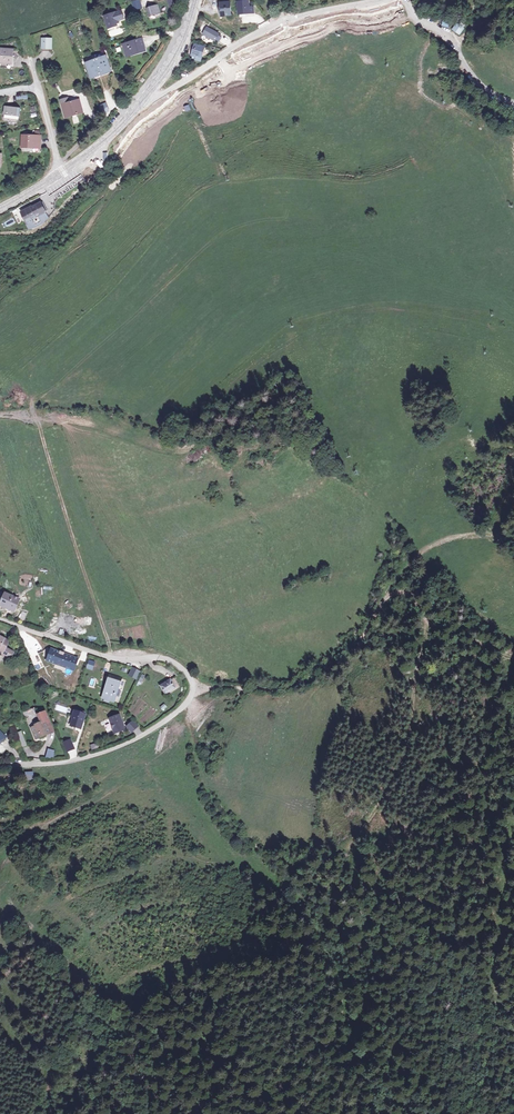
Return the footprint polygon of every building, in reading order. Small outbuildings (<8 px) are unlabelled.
[(132,10),(141,9),(141,0),(132,0),(132,10)] [(249,0),(236,0),(238,15),(254,13),(254,5),(249,5),(249,0)] [(232,1),(221,1),(221,15),(232,15),(232,1)] [(146,5),(149,14),(159,11),(156,2),(146,5)] [(285,12),(283,2),(277,3),(279,13),(285,12)] [(123,10),(105,16),(109,28),(114,27),(113,25),(117,23),(120,23),(119,20),(125,19),(123,10)] [(274,18),(269,10),(262,14),(267,21),(274,18)] [(449,23),(443,20),(441,26),(448,28),(449,23)] [(460,29),(454,25),(450,30),(456,34),(460,29)] [(216,33),(207,28),(204,34),(213,38),(216,33)] [(50,39),(41,38),(40,47),(50,48),(50,39)] [(141,42),(124,48),(128,58),(145,53),(141,42)] [(205,47),(193,43),(190,54),(195,55),(193,61),(201,63),(205,47)] [(12,60),(12,47),(0,46),(0,59),(12,60)] [(104,57),(87,63),(92,78),(109,72),(104,57)] [(67,96),(60,98),(65,117),(83,111),(82,104),(78,105),(77,99),(68,101),(67,96)] [(19,106),(7,105),(6,111),(3,111),(3,116),(17,118),(19,106)] [(55,125),(57,133),(66,130),(64,123),(55,125)] [(23,133),(22,145),(41,146),(42,134),(41,134),(36,134),(23,133)] [(42,199),(23,210),(30,222),(35,219),(34,217),(48,208),(42,199)] [(18,600),(6,595),(1,607),(11,611),(13,612),(18,601),(18,600)] [(15,617),(22,603),(18,601),(13,612),(11,611),(10,615),(15,617)] [(9,643),(0,637),(0,651),(0,652),(0,653),(2,655),(1,657),(4,659),(6,656),(11,659),(14,653),(6,649),(9,643)] [(79,657),(45,647),(43,655),(46,656),(44,661),(74,671),(79,657)] [(142,670),(134,667),(131,675),(138,678),(142,670)] [(122,679),(112,676),(109,685),(106,684),(101,698),(104,699),(103,701),(107,702),(108,700),(110,701),(113,701),(116,690),(118,691),(122,679)] [(170,680),(161,686),(166,694),(176,688),(170,680)] [(81,729),(86,712),(81,711),(80,713),(75,712),(73,718),(74,718),(71,726),(81,729)] [(42,725),(32,729),(36,740),(51,734),(50,732),(49,730),(52,729),(45,713),(38,716),(42,725)] [(119,715),(109,719),(115,733),(125,730),(119,715)] [(138,726),(133,721),(127,726),(132,732),(138,726)] [(22,732),(17,734),(24,749),(29,747),(22,732)] [(75,749),(72,742),(65,746),(68,752),(75,749)] [(47,749),(45,758),(53,759),(55,750),(47,749)]
